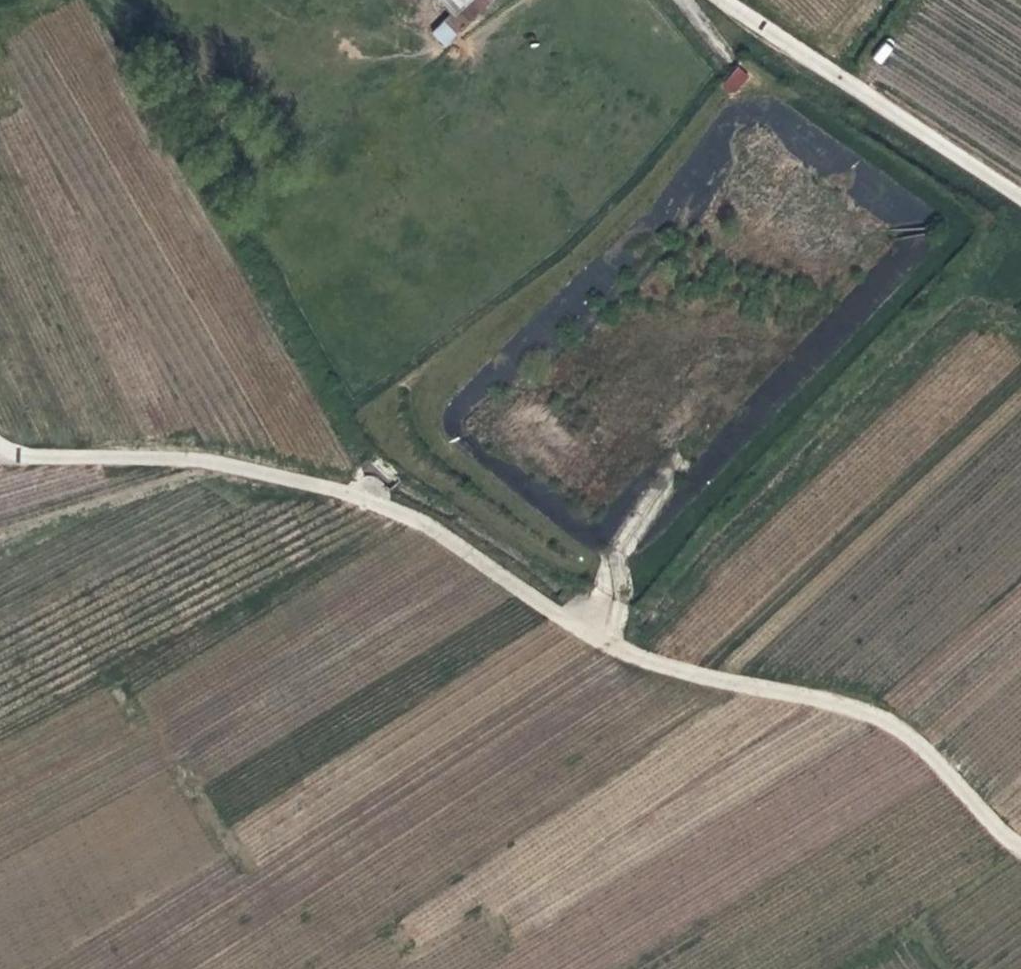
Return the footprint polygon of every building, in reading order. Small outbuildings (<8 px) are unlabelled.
[(450,15),(431,32),(446,48),(497,0),(436,0),(450,15)] [(719,84),(730,95),(749,77),(738,65),(719,84)]
